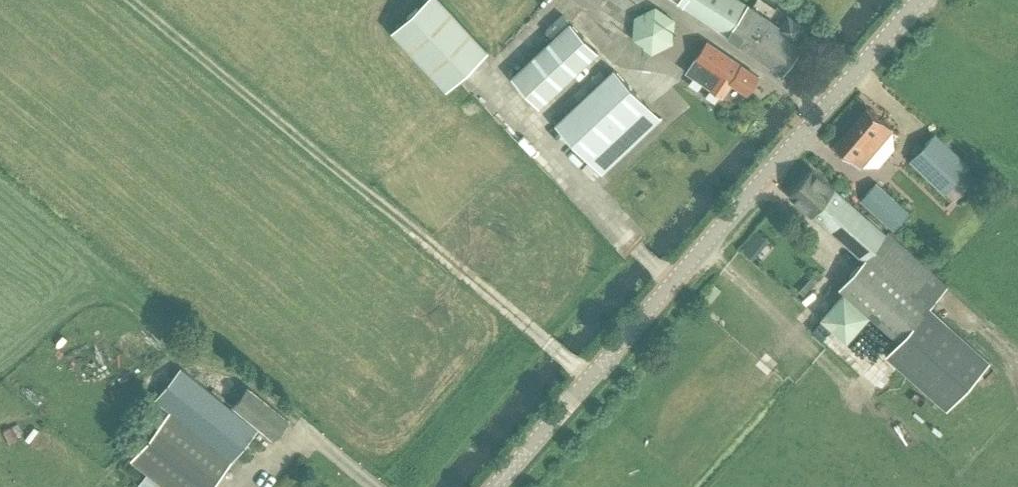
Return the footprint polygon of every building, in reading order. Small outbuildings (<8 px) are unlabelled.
[(391,29),(446,88),(487,49),(442,0),(422,0),(391,29)] [(781,71),(798,45),(792,40),(803,25),(787,14),(778,26),(739,0),(675,0),(781,71)] [(551,38),(568,21),(562,14),(544,31),(551,38)] [(597,52),(569,21),(510,74),(538,105),(597,52)] [(706,41),(686,71),(723,95),(732,81),(747,90),(757,74),(706,41)] [(602,173),(660,118),(613,69),(555,125),(602,173)] [(860,166),(892,128),(866,106),(835,144),(860,166)] [(943,192),(969,165),(934,132),(909,159),(943,192)] [(810,167),(788,193),(859,255),(862,257),(838,285),(844,290),(821,317),(847,339),(870,312),(899,338),(929,305),(947,285),(940,278),(932,270),(927,266),(886,230),(885,232),(881,229),(810,167)] [(875,182),(860,199),(894,228),(909,211),(875,182)] [(802,286),(798,291),(803,295),(807,291),(802,286)] [(899,338),(885,353),(903,368),(946,407),(989,358),(929,305),(899,338)] [(132,458),(168,486),(210,486),(258,428),(194,381),(178,368),(154,398),(170,411),(132,458)] [(246,383),(228,405),(273,438),(290,418),(246,383)] [(138,484),(142,486),(157,486),(160,484),(146,473),(138,484)]
